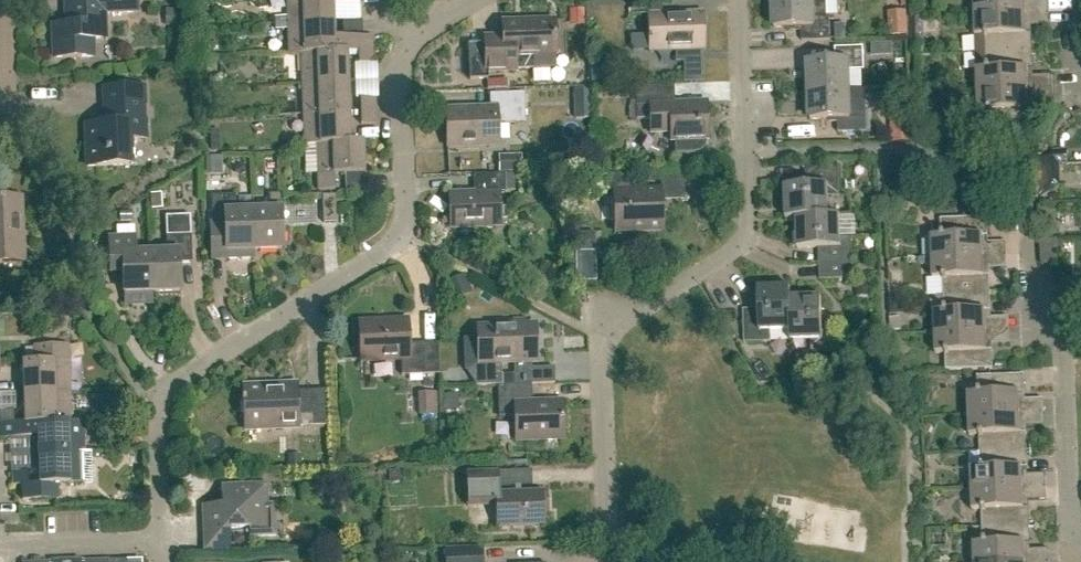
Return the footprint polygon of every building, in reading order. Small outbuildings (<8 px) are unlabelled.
[(94,56),(93,40),(106,39),(105,14),(133,13),(133,0),(64,0),(65,25),(53,26),(54,58),(94,56)] [(334,0),(287,0),(287,17),(275,17),(275,24),(335,22),(334,0)] [(661,0),(631,0),(632,15),(647,14),(649,53),(705,51),(703,12),(662,14),(661,0)] [(827,0),(778,0),(773,0),(774,29),(801,28),(802,42),(830,41),(829,17),(827,17),(827,0)] [(1025,14),(1024,0),(974,0),(975,16),(1025,14)] [(976,54),(1033,52),(1032,34),(1025,34),(1025,14),(975,16),(976,54)] [(470,81),(488,80),(488,73),(516,72),(515,70),(556,69),(556,56),(555,21),(502,22),(502,39),(485,40),(485,46),(469,47),(470,81)] [(358,51),(373,51),(372,36),(335,38),(335,22),(275,24),(275,30),(288,29),(289,55),(301,54),(301,53),(347,52),(358,52),(358,51)] [(879,44),(870,44),(871,56),(879,56),(879,44)] [(809,92),(849,90),(848,71),(864,70),(863,47),(835,48),(835,62),(808,63),(809,92)] [(358,51),(358,52),(359,64),(373,63),(373,51),(358,51)] [(302,84),(348,82),(347,52),(301,53),(301,54),(302,84)] [(977,91),(1055,88),(1054,75),(1027,76),(1027,70),(1033,69),(1033,52),(976,54),(977,91)] [(700,59),(685,60),(685,81),(701,81),(700,59)] [(303,114),(349,113),(348,82),(302,84),(303,114)] [(650,133),(669,132),(670,142),(674,142),(674,154),(694,153),(699,152),(703,149),(705,145),(706,140),(707,140),(706,102),(675,103),(674,85),(636,87),(637,120),(650,119),(650,133)] [(143,120),(143,106),(144,106),(144,88),(104,89),(105,124),(85,125),(87,167),(129,165),(128,139),(146,139),(145,120),(143,120)] [(575,100),(590,99),(590,88),(574,89),(575,100)] [(1055,101),(1055,88),(977,91),(979,129),(1035,127),(1035,108),(1028,108),(1028,102),(1055,101)] [(865,90),(849,90),(809,92),(810,120),(838,119),(838,134),(866,133),(865,90)] [(447,147),(499,145),(498,123),(525,122),(524,94),(490,95),(491,108),(446,110),(447,147)] [(360,112),(375,112),(375,100),(360,100),(360,112)] [(375,112),(360,112),(360,124),(375,124),(375,112)] [(303,114),(304,146),(316,145),(317,145),(350,143),(350,142),(349,113),(303,114)] [(911,129),(893,130),(893,143),(911,143),(911,129)] [(363,173),(362,142),(350,142),(350,143),(317,145),(316,145),(318,191),(335,190),(335,174),(363,173)] [(500,172),(522,171),(521,156),(499,156),(500,172)] [(830,217),(830,216),(829,196),(840,196),(839,165),(806,166),(806,186),(785,187),(786,219),(796,218),(830,217)] [(661,181),(684,180),(684,170),(660,171),(661,181)] [(630,192),(630,174),(602,175),(603,200),(613,199),(615,232),(664,230),(662,191),(630,192)] [(450,230),(501,228),(500,194),(505,193),(504,175),(474,176),(474,193),(449,194),(450,230)] [(252,210),(254,250),(282,249),(280,193),(269,194),(269,210),(252,210)] [(254,250),(252,210),(236,211),(235,195),(211,196),(212,223),(224,223),(226,259),(254,258),(254,250)] [(323,223),(336,223),(335,195),(322,196),(323,223)] [(14,198),(0,198),(0,263),(19,262),(18,248),(25,248),(24,232),(19,232),(18,200),(14,201),(14,198)] [(165,216),(166,236),(191,235),(190,215),(165,216)] [(819,263),(853,262),(852,236),(841,236),(841,215),(830,216),(830,217),(796,218),(797,249),(819,248),(819,263)] [(932,258),(1007,255),(1006,242),(982,243),(982,237),(989,236),(988,218),(941,220),(942,237),(926,238),(924,241),(924,258),(932,258)] [(151,253),(153,292),(181,291),(180,263),(192,263),(191,235),(166,236),(167,252),(151,253)] [(153,292),(151,253),(137,254),(136,238),(109,239),(110,274),(123,274),(124,294),(125,294),(126,305),(152,304),(151,293),(153,292)] [(597,282),(596,253),(575,254),(576,283),(597,282)] [(933,279),(943,279),(944,295),(991,293),(990,275),(983,276),(983,269),(1007,268),(1007,255),(932,258),(933,279)] [(853,262),(819,263),(820,280),(853,279),(853,262)] [(447,281),(453,298),(472,292),(466,274),(447,281)] [(790,298),(791,298),(790,287),(758,288),(759,309),(744,310),(745,343),(772,342),(771,331),(790,330),(791,330),(790,298)] [(935,334),(985,332),(984,312),(991,312),(991,293),(944,295),(945,312),(934,313),(935,334)] [(791,330),(790,330),(791,341),(812,340),(812,351),(832,350),(831,331),(822,331),(821,296),(791,298),(790,298),(791,330)] [(478,327),(479,363),(466,371),(476,386),(498,385),(497,386),(515,385),(514,384),(555,383),(554,368),(529,369),(529,362),(536,362),(535,325),(526,325),(526,320),(495,321),(495,326),(478,327)] [(409,345),(408,323),(358,325),(360,360),(401,358),(401,376),(439,375),(437,344),(409,345)] [(985,332),(935,334),(936,354),(946,354),(946,371),(994,369),(993,351),(986,351),(985,332)] [(24,392),(70,391),(69,344),(34,345),(35,361),(23,361),(24,392)] [(969,415),(1044,413),(1043,400),(1019,401),(1019,394),(1025,393),(1024,375),(978,377),(979,394),(969,394),(969,415)] [(297,392),(297,384),(244,386),(244,399),(242,399),(242,404),(245,404),(246,430),(298,428),(298,427),(326,426),(325,391),(297,392)] [(409,385),(410,407),(429,406),(428,384),(409,385)] [(531,385),(515,385),(497,386),(499,416),(516,416),(517,441),(563,439),(562,401),(532,402),(531,385)] [(72,422),(71,421),(70,391),(24,392),(25,422),(25,423),(72,422)] [(14,423),(13,411),(0,411),(0,424),(14,423)] [(981,452),(1027,451),(1027,433),(1020,433),(1019,414),(1044,413),(969,415),(970,436),(980,436),(981,452)] [(85,451),(84,420),(71,421),(72,422),(25,423),(25,422),(14,423),(0,424),(0,438),(38,437),(39,453),(85,451)] [(85,451),(39,453),(40,484),(29,484),(28,472),(13,472),(14,485),(22,485),(23,500),(58,499),(58,484),(86,483),(86,482),(92,482),(91,452),(85,452),(85,451)] [(1021,469),(1028,469),(1027,451),(981,452),(981,469),(971,470),(972,490),(1046,487),(1045,475),(1021,475),(1021,469)] [(499,493),(499,472),(473,473),(474,502),(495,501),(496,526),(545,525),(544,492),(499,493)] [(266,506),(265,487),(224,488),(225,508),(205,509),(206,530),(253,528),(253,535),(275,534),(274,506),(266,506)] [(983,527),(1030,525),(1029,508),(1022,508),(1022,501),(1046,500),(1046,487),(972,490),(972,510),(983,510),(983,527)] [(46,519),(65,517),(64,503),(45,504),(46,519)] [(1049,549),(1024,550),(1024,543),(1030,543),(1030,525),(983,527),(984,544),(974,544),(974,561),(1049,561),(1049,549)] [(482,548),(455,549),(456,561),(483,561),(482,548)]
